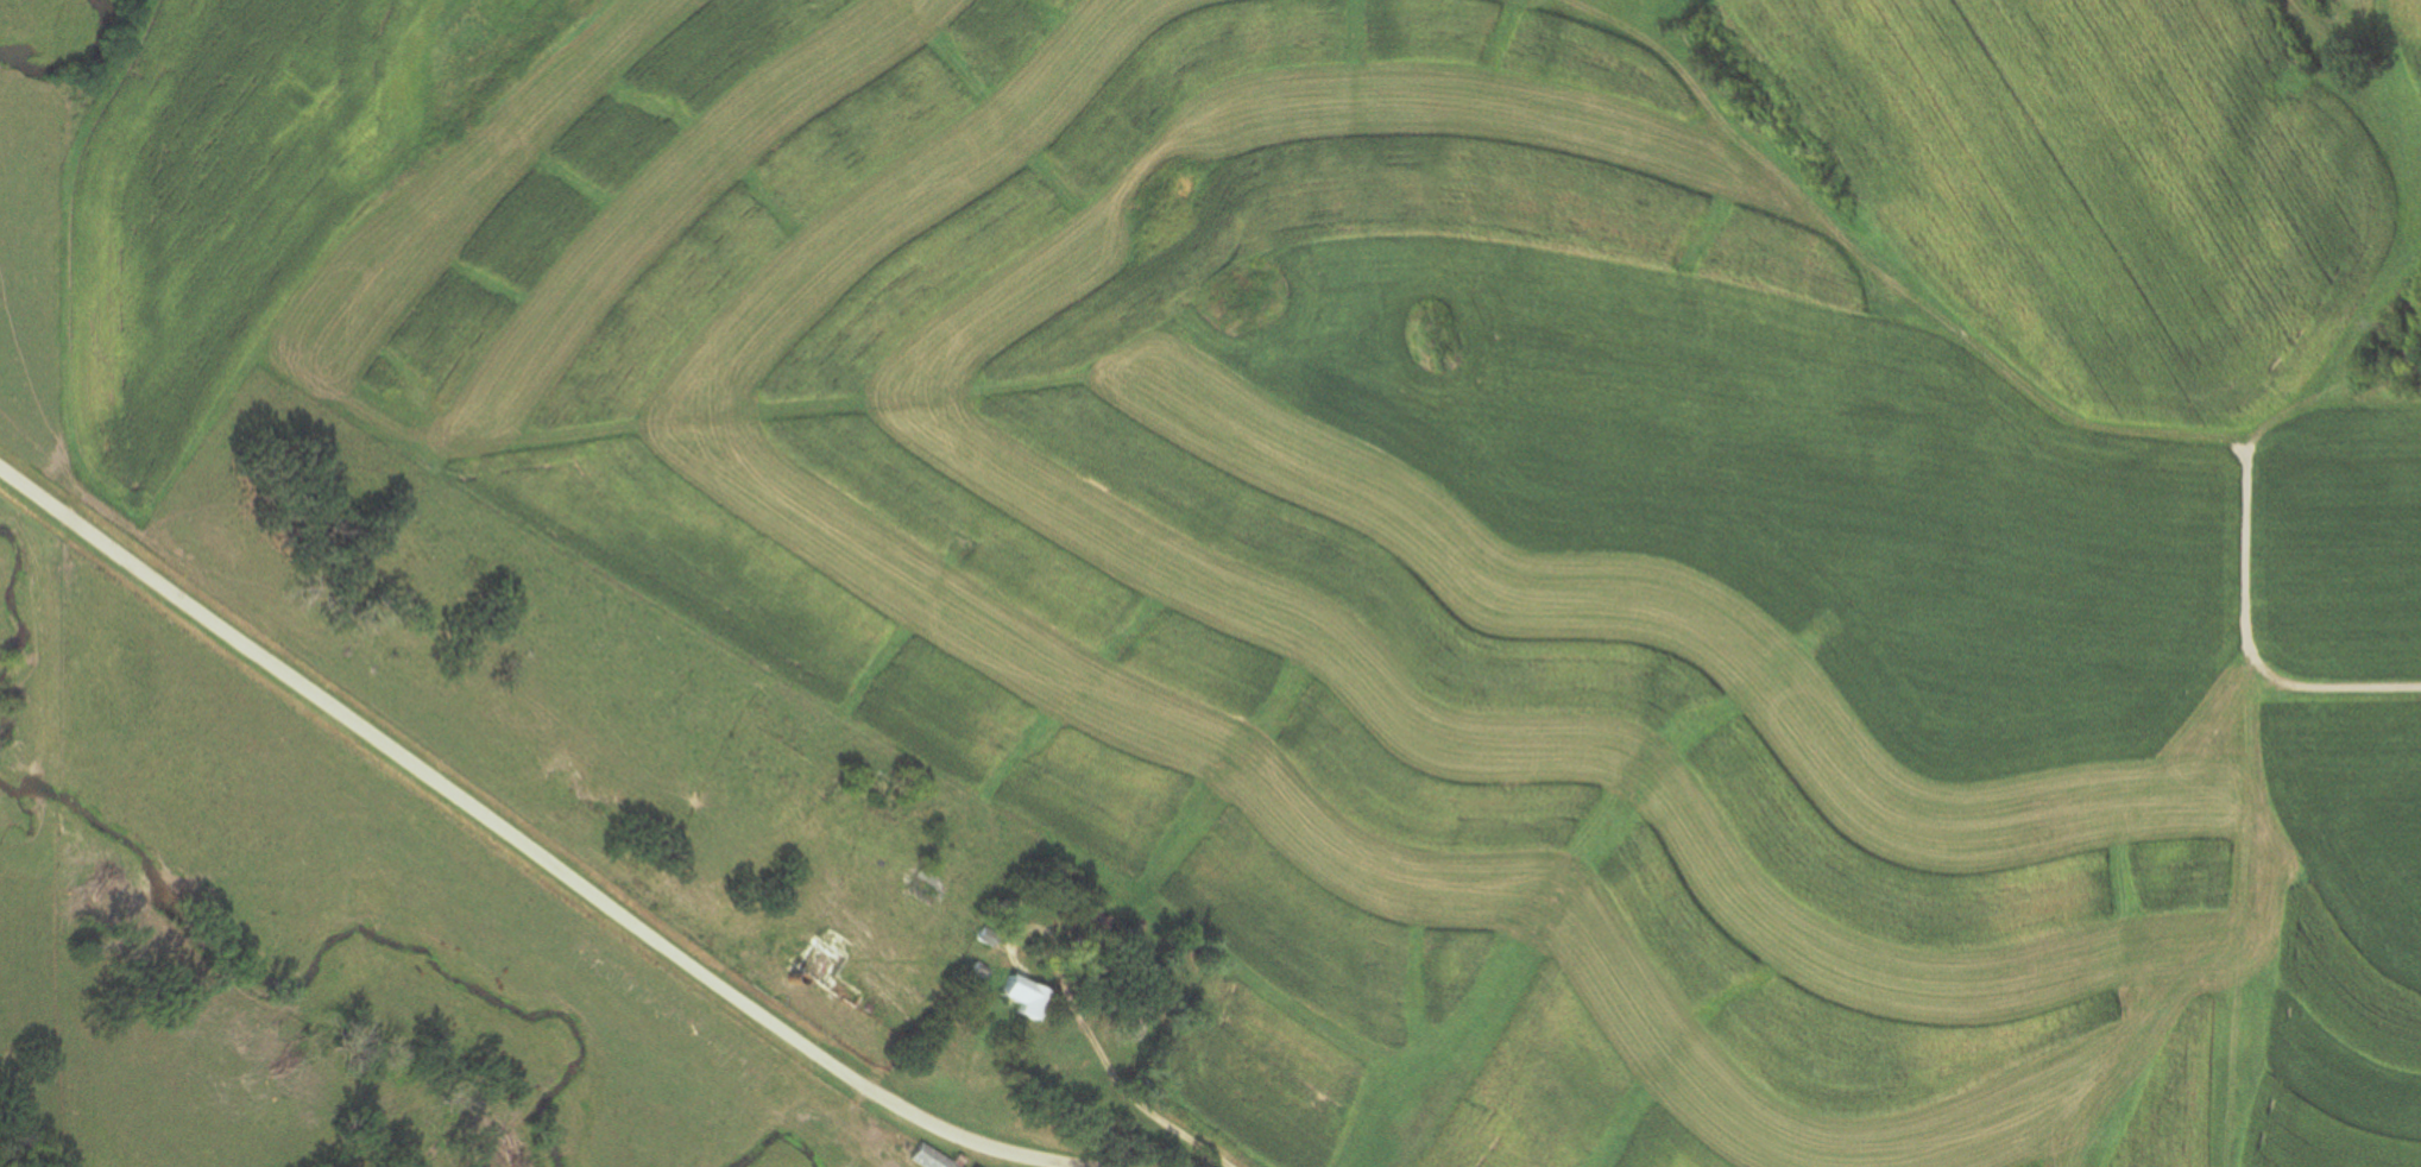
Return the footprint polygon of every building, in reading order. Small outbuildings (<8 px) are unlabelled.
[(925,905),(939,886),(916,869),(902,889),(925,905)] [(831,979),(851,947),(829,934),(800,982),(849,1012),(859,996),(831,979)] [(1002,1014),(1018,1024),(1036,995),(998,972),(984,995),(1006,1008),(1002,1014)] [(1121,1035),(1133,1042),(1142,1024),(1131,1018),(1121,1035)] [(916,1143),(905,1160),(916,1166),(953,1166),(916,1143)]
